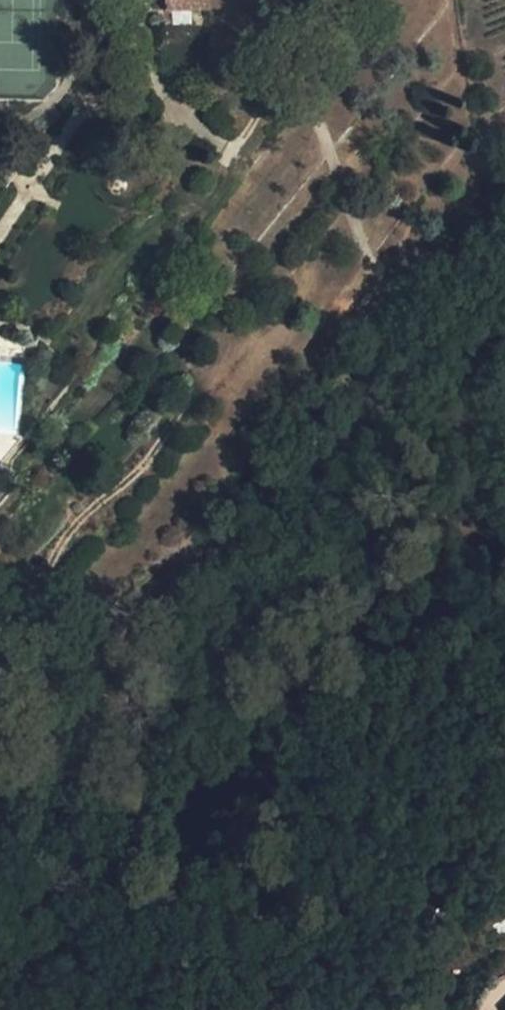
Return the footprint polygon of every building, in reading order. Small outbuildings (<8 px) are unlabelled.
[(163,13),(207,12),(206,0),(163,0),(163,13)]
